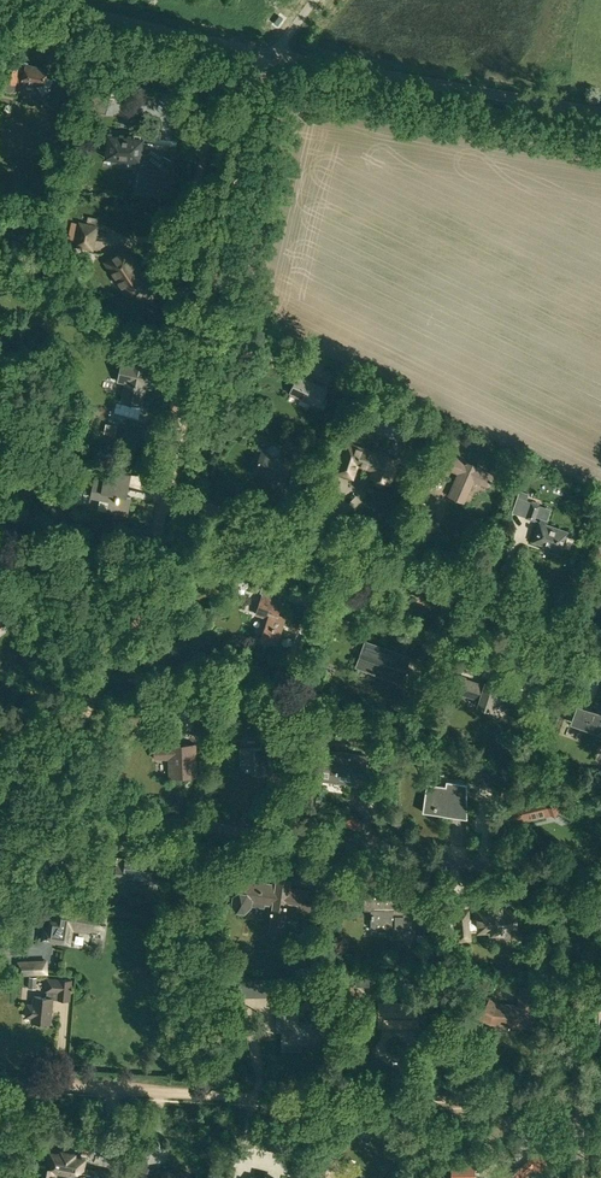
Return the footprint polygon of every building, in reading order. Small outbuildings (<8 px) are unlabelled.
[(38,86),(43,94),(50,89),(53,78),(45,77),(47,69),(27,65),(26,68),(20,66),(21,61),(10,58),(5,80),(3,90),(10,91),(18,86),(24,83),(24,80),(39,84),(38,86)] [(88,84),(83,107),(106,113),(112,90),(88,84)] [(47,106),(55,110),(59,104),(51,99),(47,106)] [(62,144),(69,145),(72,126),(65,125),(64,131),(63,131),(61,131),(59,132),(58,133),(58,135),(58,136),(59,137),(60,138),(63,139),(62,144)] [(142,194),(171,197),(175,160),(161,159),(162,150),(152,149),(153,143),(143,142),(144,137),(108,134),(108,138),(100,137),(99,147),(106,147),(105,158),(141,161),(142,153),(146,153),(142,194)] [(73,245),(94,250),(99,225),(79,221),(73,245)] [(127,294),(149,298),(154,275),(137,271),(135,268),(138,266),(126,248),(106,261),(127,294)] [(19,297),(27,288),(7,270),(0,278),(0,279),(19,297)] [(122,401),(142,405),(147,381),(153,383),(156,367),(150,366),(152,358),(132,354),(130,361),(123,360),(119,377),(118,381),(126,383),(122,401)] [(290,392),(324,409),(329,398),(324,396),(327,388),(298,374),(290,392)] [(330,391),(342,396),(349,382),(337,377),(330,391)] [(385,431),(382,441),(398,447),(402,437),(385,431)] [(123,434),(114,432),(112,440),(122,442),(123,434)] [(437,442),(449,448),(453,438),(441,433),(437,442)] [(378,484),(380,485),(382,485),(385,484),(386,482),(389,483),(398,460),(380,454),(380,455),(347,443),(338,471),(352,476),(357,463),(375,470),(372,477),(376,478),(376,480),(376,483),(378,484)] [(255,471),(284,481),(289,468),(300,472),(306,455),(294,451),(291,460),(279,456),(280,453),(280,451),(280,450),(279,449),(278,447),(278,446),(276,446),(275,445),(273,445),(271,446),(270,446),(269,447),(268,449),(267,451),(259,448),(255,460),(258,461),(255,471)] [(449,495),(464,502),(474,479),(489,485),(494,474),(480,468),(481,467),(467,461),(466,462),(456,458),(451,469),(462,473),(457,485),(454,484),(449,495)] [(33,460),(32,467),(40,469),(41,462),(33,460)] [(423,478),(437,484),(444,468),(430,461),(423,478)] [(99,509),(128,515),(132,497),(127,496),(131,474),(118,472),(117,475),(106,473),(104,480),(95,478),(91,496),(101,498),(99,509)] [(520,491),(517,499),(526,502),(529,495),(520,491)] [(437,507),(440,498),(434,496),(431,505),(437,507)] [(98,523),(97,504),(78,504),(79,524),(98,523)] [(525,517),(535,521),(540,507),(530,504),(525,517)] [(533,541),(562,551),(569,532),(547,524),(548,522),(541,519),(533,541)] [(268,616),(262,635),(265,636),(265,638),(270,639),(271,638),(278,640),(286,615),(278,613),(283,598),(275,595),(275,594),(267,591),(269,583),(263,581),(260,590),(262,591),(255,612),(268,616)] [(9,621),(0,609),(0,628),(9,621)] [(356,666),(403,682),(407,671),(395,667),(400,653),(365,641),(356,666)] [(282,673),(287,686),(300,682),(298,675),(295,676),(292,669),(282,673)] [(478,706),(492,711),(495,702),(507,706),(512,689),(486,681),(485,685),(466,679),(467,677),(457,674),(451,692),(464,696),(465,694),(480,699),(478,706)] [(521,700),(530,712),(538,706),(528,694),(521,700)] [(600,733),(600,712),(577,703),(571,722),(600,733)] [(399,726),(411,729),(415,714),(402,711),(399,726)] [(253,767),(253,773),(268,773),(268,751),(282,751),(281,728),(262,729),(263,747),(241,748),(242,767),(253,767)] [(581,739),(579,746),(600,752),(600,745),(581,739)] [(169,758),(169,777),(196,776),(196,761),(197,761),(196,744),(155,745),(155,759),(169,758)] [(328,779),(364,784),(368,756),(326,750),(325,761),(331,762),(328,779)] [(476,785),(483,786),(485,772),(477,771),(476,785)] [(382,779),(381,787),(388,788),(389,780),(382,779)] [(424,811),(467,817),(467,785),(447,782),(447,786),(427,784),(424,811)] [(548,809),(556,814),(558,811),(565,816),(571,805),(548,790),(543,799),(541,797),(511,805),(515,822),(524,820),(523,819),(545,813),(548,809)] [(149,881),(158,883),(159,873),(152,872),(153,859),(127,856),(126,866),(117,865),(115,878),(124,879),(125,876),(150,879),(149,881)] [(283,930),(287,903),(289,889),(291,880),(277,878),(276,884),(246,880),(244,892),(240,891),(234,896),(233,904),(237,910),(245,911),(251,907),(251,905),(264,906),(264,903),(273,905),(270,928),(283,930)] [(317,893),(300,890),(297,910),(314,913),(317,893)] [(393,937),(416,937),(416,912),(406,912),(406,893),(365,892),(365,910),(371,910),(371,927),(394,928),(393,937)] [(456,912),(459,940),(469,939),(469,931),(478,930),(478,932),(492,931),(492,933),(503,932),(502,928),(515,927),(515,920),(518,919),(517,917),(514,917),(514,909),(501,910),(501,906),(490,907),(490,910),(476,911),(477,917),(468,918),(467,911),(456,912)] [(57,909),(55,921),(52,920),(50,929),(45,928),(43,939),(70,944),(73,924),(104,928),(105,924),(106,924),(107,922),(105,921),(106,916),(75,912),(75,910),(73,910),(73,911),(57,909)] [(424,931),(436,931),(436,912),(424,912),(424,931)] [(17,976),(41,974),(40,959),(16,960),(17,976)] [(32,1021),(51,1023),(53,998),(70,999),(72,979),(60,978),(59,979),(47,978),(46,990),(47,990),(47,997),(34,996),(33,1004),(27,1004),(26,1017),(32,1017),(32,1021)] [(239,979),(239,996),(267,996),(267,979),(239,979)] [(491,1023),(532,1027),(534,1006),(537,1007),(539,988),(521,986),(519,1005),(499,1003),(491,998),(481,1017),(491,1023)] [(380,1006),(381,1025),(416,1025),(416,1017),(423,1017),(423,999),(416,999),(416,1003),(398,1004),(398,1006),(380,1006)] [(281,1002),(281,1014),(291,1014),(291,1021),(282,1021),(282,1044),(325,1044),(325,1021),(298,1021),(298,1002),(281,1002)] [(115,1172),(111,1172),(98,1169),(94,1168),(93,1169),(82,1167),(84,1158),(74,1156),(74,1153),(62,1151),(62,1154),(51,1152),(48,1166),(40,1165),(37,1177),(56,1177),(56,1175),(55,1174),(56,1169),(73,1172),(72,1177),(113,1177),(115,1172)] [(525,1173),(532,1166),(538,1173),(547,1164),(535,1151),(521,1165),(521,1166),(503,1174),(504,1177),(528,1177),(525,1173)] [(452,1177),(476,1177),(475,1162),(452,1162),(452,1177)] [(148,1172),(128,1164),(123,1177),(145,1177),(148,1172)]
